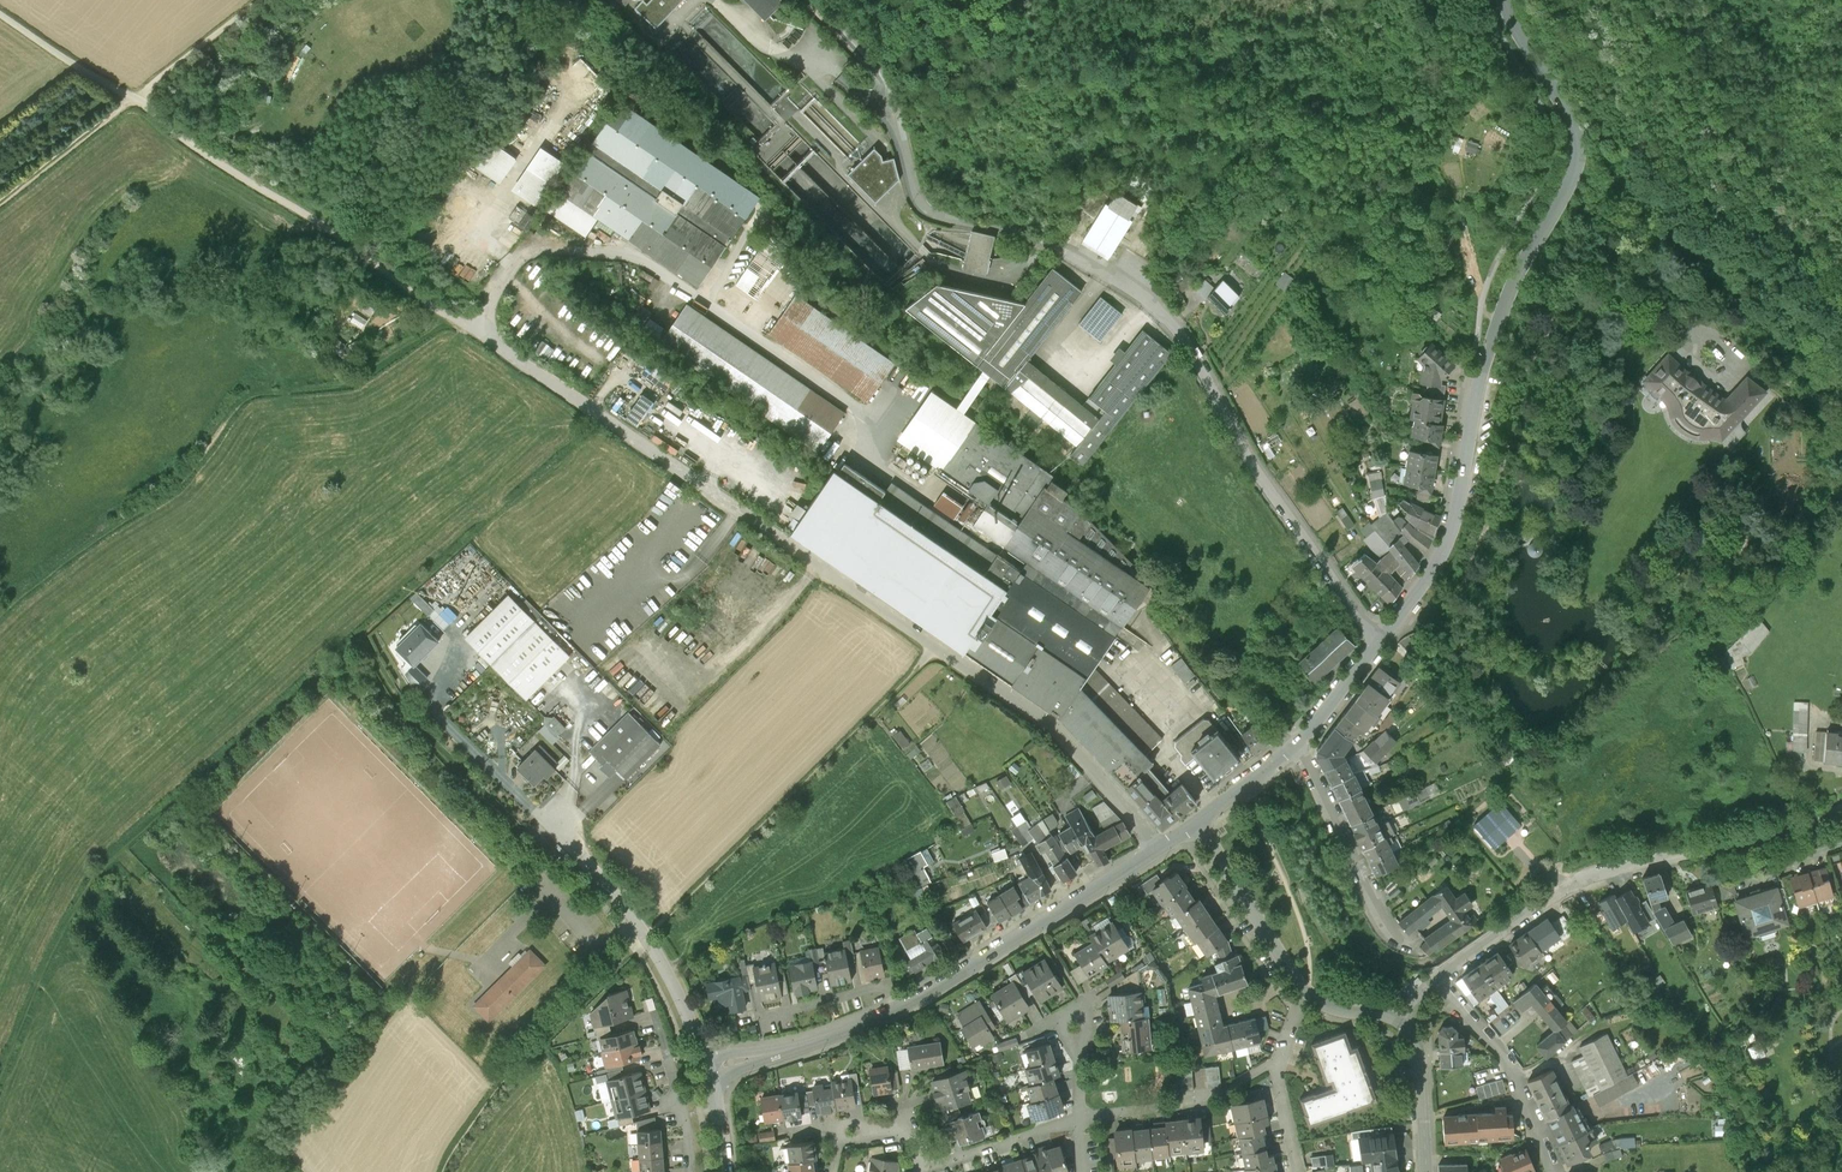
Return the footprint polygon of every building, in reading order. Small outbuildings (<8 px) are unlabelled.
[(647,4),(643,0),(635,9),(656,29),(684,0),(651,0),(647,4)] [(765,20),(785,0),(745,0),(765,20)] [(760,199),(620,103),(546,211),(586,238),(595,226),(610,237),(614,231),(698,289),(760,199)] [(562,162),(541,147),(513,189),(534,203),(562,162)] [(848,175),(875,203),(899,180),(894,159),(882,162),(881,156),(874,150),(848,175)] [(1106,204),(1083,240),(1110,256),(1141,206),(1117,191),(1108,205),(1106,204)] [(972,230),(962,269),(984,275),(995,236),(972,230)] [(936,284),(905,308),(977,365),(1031,409),(1027,414),(1039,424),(1043,419),(1077,447),(1069,456),(1082,466),(1171,353),(1142,330),(1124,353),(1120,349),(1111,360),(1115,364),(1082,406),(1063,391),(1064,389),(1060,386),(1059,387),(1027,361),(1081,291),(1052,268),(1024,304),(936,284)] [(1294,278),(1285,272),(1277,284),(1286,290),(1294,278)] [(1189,285),(1183,279),(1176,285),(1182,291),(1189,285)] [(1208,297),(1208,296),(1215,288),(1205,279),(1195,290),(1206,299),(1208,297)] [(1239,297),(1222,280),(1215,288),(1208,296),(1208,297),(1225,314),(1239,297)] [(895,364),(796,296),(768,336),(867,404),(895,364)] [(1185,302),(1182,296),(1176,299),(1179,305),(1185,302)] [(1121,314),(1100,297),(1078,325),(1099,342),(1121,314)] [(845,414),(686,306),(658,345),(817,454),(845,414)] [(354,313),(351,321),(363,325),(366,317),(354,313)] [(1435,347),(1446,357),(1451,352),(1440,342),(1435,347)] [(1418,358),(1423,363),(1420,382),(1427,383),(1439,385),(1439,384),(1440,379),(1454,364),(1446,357),(1435,347),(1431,343),(1418,358)] [(1729,444),(1741,432),(1733,424),(1763,393),(1747,380),(1730,397),(1727,399),(1724,400),(1719,398),(1701,385),(1698,380),(1694,376),(1688,373),(1684,371),(1667,356),(1645,379),(1665,399),(1669,407),(1671,413),(1674,420),(1679,427),(1685,431),(1690,434),(1696,435),(1705,435),(1712,435),(1719,437),(1724,440),(1729,444)] [(1445,385),(1439,384),(1439,385),(1427,383),(1426,390),(1430,390),(1428,397),(1443,400),(1445,385)] [(1423,392),(1415,391),(1413,398),(1419,399),(1423,397),(1428,397),(1423,392)] [(942,471),(975,423),(931,392),(898,440),(942,471)] [(1423,397),(1419,399),(1413,398),(1410,419),(1414,419),(1439,423),(1443,400),(1428,397),(1423,397)] [(1442,425),(1439,423),(1414,419),(1411,436),(1427,439),(1437,441),(1440,439),(1442,425)] [(1055,477),(975,423),(942,471),(977,495),(961,517),(978,529),(977,531),(983,535),(984,533),(1027,563),(1123,628),(1150,588),(1141,574),(1090,522),(1094,516),(1082,507),(1080,511),(1062,499),(1067,491),(1052,481),(1055,477)] [(1283,441),(1278,432),(1270,436),(1272,439),(1262,444),(1270,459),(1275,456),(1271,447),(1283,441)] [(1437,441),(1427,439),(1426,446),(1438,448),(1439,441),(1437,441)] [(1406,451),(1408,452),(1408,450),(1421,453),(1422,445),(1408,443),(1406,451)] [(1408,452),(1406,466),(1434,471),(1436,457),(1434,455),(1421,453),(1408,450),(1408,452)] [(837,475),(833,472),(791,534),(964,654),(990,617),(994,612),(993,611),(1006,592),(984,575),(878,503),(885,494),(844,465),(837,475)] [(1431,486),(1434,471),(1406,466),(1403,484),(1418,487),(1428,489),(1430,488),(1431,486)] [(1368,474),(1373,499),(1384,496),(1380,471),(1368,474)] [(892,484),(885,494),(878,503),(984,575),(997,556),(892,484)] [(1417,493),(1431,495),(1432,488),(1430,488),(1428,489),(1418,487),(1417,493)] [(940,493),(934,507),(956,517),(963,503),(940,493)] [(1428,512),(1431,495),(1417,493),(1416,501),(1405,495),(1403,499),(1412,504),(1428,512)] [(1386,495),(1384,496),(1373,499),(1379,518),(1386,513),(1386,495)] [(799,504),(787,523),(793,527),(805,508),(799,504)] [(1421,535),(1431,541),(1440,517),(1428,512),(1412,504),(1407,516),(1415,524),(1416,524),(1423,528),(1421,535)] [(1425,553),(1431,541),(1421,535),(1413,530),(1393,508),(1386,513),(1403,535),(1405,537),(1408,539),(1425,553)] [(1355,528),(1343,509),(1336,513),(1348,532),(1355,528)] [(1392,550),(1389,546),(1403,535),(1386,513),(1379,518),(1371,525),(1370,524),(1361,531),(1366,537),(1365,538),(1382,558),(1392,550)] [(1382,558),(1380,559),(1393,571),(1401,576),(1406,581),(1418,565),(1402,544),(1408,539),(1405,537),(1403,535),(1389,546),(1392,550),(1382,558)] [(1532,553),(1536,554),(1540,552),(1542,549),(1541,545),(1539,542),(1535,542),(1531,543),(1529,547),(1530,550),(1532,553)] [(1352,566),(1363,577),(1374,567),(1377,563),(1365,554),(1352,566)] [(997,556),(984,575),(1006,592),(1020,571),(997,556)] [(1401,588),(1390,574),(1393,571),(1380,559),(1377,563),(1374,567),(1379,572),(1376,575),(1383,580),(1382,581),(1389,589),(1382,596),(1390,603),(1401,588)] [(1037,649),(1085,682),(1094,669),(1123,628),(1027,563),(1021,572),(1020,571),(1006,592),(993,611),(994,612),(990,617),(1037,649)] [(1379,572),(1374,567),(1363,577),(1382,596),(1389,589),(1382,581),(1383,580),(1376,575),(1379,572)] [(434,610),(417,592),(411,598),(428,616),(434,610)] [(570,656),(550,637),(557,630),(526,600),(520,606),(509,595),(466,638),(527,699),(570,656)] [(1769,630),(1756,615),(1738,637),(1723,651),(1730,666),(1743,661),(1741,655),(1751,650),(1751,651),(1769,630)] [(990,617),(964,654),(1012,687),(1037,649),(990,617)] [(421,624),(396,648),(398,650),(397,651),(397,655),(401,660),(405,660),(405,664),(402,668),(406,674),(415,665),(438,641),(421,624)] [(1338,628),(1305,659),(1298,664),(1299,665),(1312,683),(1355,645),(1338,628)] [(1398,642),(1407,651),(1414,645),(1409,635),(1405,637),(1398,642)] [(1298,664),(1305,659),(1293,646),(1284,654),(1296,668),(1299,665),(1298,664)] [(1059,720),(1080,689),(1085,682),(1037,649),(1012,687),(1059,720)] [(1171,668),(1184,685),(1195,677),(1182,659),(1171,668)] [(427,678),(415,665),(406,674),(415,689),(427,678)] [(1433,677),(1422,666),(1416,671),(1423,678),(1418,682),(1422,687),(1433,677)] [(1379,668),(1368,683),(1388,698),(1389,697),(1399,683),(1379,668)] [(1163,740),(1094,669),(1085,682),(1080,689),(1146,757),(1163,740)] [(1368,683),(1355,700),(1375,715),(1385,702),(1388,704),(1391,699),(1389,697),(1388,698),(1368,683)] [(1149,768),(1152,764),(1146,757),(1080,689),(1059,720),(1127,789),(1138,779),(1137,777),(1139,776),(1140,777),(1149,769),(1149,768)] [(1365,729),(1370,723),(1374,726),(1379,718),(1375,715),(1355,700),(1345,714),(1365,729)] [(671,720),(678,708),(667,701),(660,713),(671,720)] [(1807,701),(1793,701),(1792,742),(1785,741),(1785,750),(1788,750),(1788,758),(1801,758),(1801,750),(1805,750),(1807,701)] [(637,721),(629,712),(589,752),(602,765),(600,768),(609,778),(617,770),(626,779),(661,745),(641,724),(637,721)] [(1381,726),(1386,730),(1397,717),(1391,713),(1381,726)] [(1234,726),(1241,736),(1257,724),(1249,714),(1234,726)] [(1345,714),(1335,727),(1352,741),(1359,732),(1362,734),(1365,729),(1345,714)] [(551,718),(545,717),(544,725),(539,731),(553,744),(559,738),(556,736),(562,729),(551,718)] [(1210,737),(1217,731),(1209,720),(1204,719),(1175,742),(1175,748),(1181,755),(1180,760),(1185,767),(1196,758),(1191,752),(1201,744),(1198,741),(1207,734),(1210,737)] [(1241,736),(1256,755),(1270,745),(1263,731),(1257,724),(1241,736)] [(1316,757),(1317,757),(1324,770),(1345,759),(1343,755),(1342,753),(1352,741),(1335,727),(1317,751),(1316,757)] [(1217,730),(1217,731),(1210,737),(1207,734),(1198,741),(1201,744),(1191,752),(1196,758),(1213,780),(1240,759),(1217,730)] [(1386,730),(1364,751),(1371,758),(1375,762),(1397,741),(1386,730)] [(1812,758),(1823,759),(1826,731),(1815,730),(1812,758)] [(896,731),(891,735),(903,750),(909,745),(900,732),(898,734),(896,731)] [(1841,762),(1841,735),(1836,734),(1837,732),(1826,731),(1823,759),(1823,760),(1841,762)] [(557,763),(540,745),(517,767),(535,785),(545,775),(547,777),(555,770),(553,767),(554,766),(557,763)] [(906,755),(910,760),(921,751),(917,747),(906,755)] [(1359,753),(1367,762),(1371,758),(1364,751),(1359,753)] [(1520,757),(1516,753),(1507,758),(1509,762),(1520,757)] [(564,756),(557,763),(554,766),(560,771),(569,761),(564,756)] [(1365,764),(1370,769),(1377,767),(1379,766),(1375,762),(1371,758),(1367,762),(1365,764)] [(1324,770),(1331,785),(1353,774),(1345,759),(1324,770)] [(928,760),(920,766),(925,773),(933,767),(928,760)] [(1015,775),(1020,769),(1013,764),(1008,770),(1015,775)] [(1075,780),(1081,775),(1071,765),(1066,770),(1075,780)] [(1379,772),(1377,767),(1370,769),(1353,774),(1360,789),(1370,785),(1365,774),(1369,773),(1369,775),(1379,772)] [(1137,777),(1138,779),(1127,789),(1126,790),(1163,830),(1176,820),(1162,802),(1171,794),(1149,769),(1140,777),(1139,776),(1137,777)] [(1331,785),(1339,800),(1360,789),(1353,774),(1331,785)] [(1010,785),(1006,777),(995,783),(999,791),(1010,785)] [(987,783),(966,793),(969,799),(990,789),(987,783)] [(1440,794),(1434,783),(1398,801),(1398,802),(1392,805),(1396,814),(1429,798),(1430,798),(1440,794)] [(1499,787),(1496,783),(1485,790),(1488,795),(1499,787)] [(1171,794),(1162,802),(1176,820),(1196,803),(1182,786),(1171,794)] [(1372,813),(1360,789),(1339,800),(1350,824),(1372,813)] [(1083,798),(1087,804),(1096,798),(1092,791),(1083,798)] [(962,828),(970,824),(955,798),(944,803),(962,828)] [(1501,801),(1474,825),(1494,848),(1521,824),(1501,801)] [(1106,825),(1109,830),(1123,822),(1104,802),(1092,809),(1103,827),(1106,825)] [(1090,853),(1097,849),(1096,849),(1100,846),(1096,838),(1079,809),(1066,817),(1072,827),(1083,845),(1082,846),(1085,850),(1087,854),(1090,853)] [(1034,839),(1038,844),(1051,836),(1050,831),(1055,828),(1057,823),(1052,815),(1043,820),(1032,829),(1021,813),(1012,820),(1016,826),(1011,830),(1023,847),(1034,839)] [(1350,824),(1356,837),(1378,826),(1375,819),(1372,813),(1350,824)] [(1378,826),(1383,823),(1380,816),(1375,819),(1378,826)] [(1453,825),(1448,820),(1443,824),(1448,829),(1453,825)] [(1356,837),(1363,850),(1394,834),(1393,832),(1390,826),(1388,821),(1383,823),(1378,826),(1356,837)] [(1109,830),(1096,838),(1100,846),(1102,850),(1118,841),(1130,835),(1123,822),(1109,830)] [(1396,823),(1390,826),(1393,832),(1399,830),(1396,823)] [(1062,840),(1057,844),(1065,857),(1082,846),(1083,845),(1072,827),(1059,835),(1062,840)] [(1363,850),(1369,862),(1391,851),(1388,845),(1397,841),(1394,834),(1363,850)] [(1041,854),(1046,851),(1057,844),(1051,836),(1038,844),(1036,846),(1041,854)] [(1391,851),(1400,847),(1397,841),(1388,845),(1391,851)] [(1065,857),(1057,844),(1046,851),(1054,866),(1066,858),(1065,857)] [(1097,849),(1090,853),(1094,859),(1095,859),(1099,866),(1109,862),(1106,857),(1102,850),(1100,846),(1096,849),(1097,849)] [(1400,847),(1391,851),(1397,865),(1406,860),(1400,847)] [(1008,858),(1005,850),(992,854),(995,862),(1008,858)] [(1397,865),(1391,851),(1369,862),(1376,875),(1397,865)] [(921,887),(930,882),(923,868),(934,862),(928,852),(907,863),(921,887)] [(1020,859),(1030,878),(1031,880),(1042,874),(1041,872),(1031,854),(1020,859)] [(1438,860),(1434,856),(1425,865),(1429,869),(1438,860)] [(1066,858),(1054,866),(1053,866),(1063,881),(1076,873),(1066,858)] [(1815,900),(1822,898),(1833,895),(1830,886),(1828,879),(1824,867),(1807,872),(1815,900)] [(1797,905),(1815,900),(1807,872),(1792,877),(1789,878),(1794,892),(1797,905)] [(1153,891),(1162,904),(1186,888),(1180,879),(1181,878),(1177,873),(1171,877),(1172,878),(1169,880),(1168,878),(1161,882),(1162,884),(1153,890),(1153,891)] [(1660,873),(1642,878),(1652,910),(1672,942),(1680,938),(1690,933),(1682,918),(1673,922),(1663,905),(1659,906),(1657,898),(1667,895),(1660,873)] [(1785,895),(1794,892),(1789,878),(1792,877),(1791,873),(1780,877),(1782,886),(1785,895)] [(1050,891),(1042,874),(1031,880),(1030,878),(1014,887),(1019,896),(1023,893),(1030,903),(1042,896),(1050,891)] [(1147,895),(1153,891),(1153,890),(1162,884),(1161,882),(1157,875),(1141,886),(1147,895)] [(1401,892),(1396,886),(1398,885),(1393,879),(1382,889),(1387,894),(1385,896),(1390,901),(1401,892)] [(1735,893),(1731,880),(1718,884),(1722,897),(1735,893)] [(1717,905),(1710,882),(1685,890),(1692,912),(1717,905)] [(1454,922),(1426,941),(1426,942),(1434,950),(1435,951),(1454,937),(1478,921),(1476,919),(1474,915),(1468,919),(1462,910),(1472,903),(1465,893),(1456,900),(1446,886),(1405,919),(1398,924),(1408,934),(1414,928),(1418,932),(1428,923),(1425,919),(1443,906),(1448,914),(1454,922)] [(1782,886),(1776,888),(1782,909),(1789,907),(1785,895),(1782,886)] [(1012,915),(1030,903),(1023,893),(1019,896),(1014,887),(1000,896),(1012,915)] [(1786,922),(1782,909),(1776,888),(1775,887),(1735,899),(1745,934),(1786,922)] [(1196,902),(1186,888),(1162,904),(1172,918),(1175,916),(1196,902)] [(1625,893),(1615,898),(1633,931),(1648,923),(1638,905),(1637,904),(1638,900),(1636,896),(1633,896),(1632,895),(1625,893)] [(1633,931),(1615,898),(1612,894),(1598,902),(1602,909),(1607,919),(1612,927),(1626,919),(1633,931)] [(1835,902),(1833,895),(1822,898),(1825,905),(1835,902)] [(1012,915),(1000,896),(987,903),(991,909),(999,922),(999,923),(1012,915)] [(1181,924),(1184,930),(1209,914),(1199,900),(1196,902),(1175,916),(1181,924)] [(1638,905),(1648,923),(1656,918),(1645,900),(1638,905)] [(999,922),(991,909),(985,913),(992,925),(999,922)] [(1599,924),(1607,919),(1602,909),(1593,913),(1599,924)] [(980,917),(976,910),(974,911),(975,912),(953,925),(963,943),(979,933),(980,934),(987,929),(986,928),(980,917)] [(980,917),(986,928),(992,925),(985,913),(980,917)] [(1218,927),(1209,914),(1184,930),(1194,944),(1198,941),(1218,927)] [(1562,915),(1550,923),(1560,936),(1559,936),(1562,941),(1575,932),(1562,915)] [(1175,916),(1172,918),(1169,920),(1175,928),(1181,924),(1175,916)] [(1540,950),(1559,936),(1560,936),(1550,923),(1547,918),(1527,932),(1540,950)] [(1087,925),(1089,923),(1087,919),(1081,923),(1087,932),(1090,931),(1087,925)] [(1093,929),(1097,934),(1111,925),(1108,920),(1093,929)] [(1090,938),(1094,943),(1106,962),(1127,949),(1112,924),(1111,925),(1097,934),(1090,938)] [(913,931),(899,939),(911,959),(908,961),(914,972),(915,972),(928,965),(927,964),(933,961),(943,955),(927,927),(915,934),(913,931)] [(1228,941),(1218,927),(1198,941),(1199,944),(1192,949),(1200,961),(1216,949),(1228,941)] [(1527,932),(1510,944),(1514,950),(1522,963),(1524,965),(1527,963),(1528,965),(1531,966),(1539,960),(1539,958),(1538,956),(1542,953),(1540,950),(1527,932)] [(1693,937),(1690,933),(1680,938),(1682,942),(1693,937)] [(960,957),(949,939),(942,943),(954,962),(960,957)] [(1228,941),(1216,949),(1220,962),(1233,957),(1228,941)] [(844,944),(845,949),(847,960),(854,958),(851,942),(844,944)] [(1428,955),(1434,950),(1426,942),(1420,947),(1428,955)] [(1075,954),(1082,964),(1089,976),(1090,976),(1091,975),(1092,975),(1096,973),(1096,972),(1108,965),(1106,962),(1094,943),(1075,954)] [(965,950),(962,945),(956,948),(959,953),(965,950)] [(883,975),(877,948),(862,951),(867,979),(883,975)] [(813,969),(820,968),(818,961),(816,949),(808,951),(811,962),(813,969)] [(847,960),(845,949),(824,953),(826,960),(828,972),(831,985),(852,981),(847,960)] [(1516,967),(1522,963),(1514,950),(1507,954),(1516,967)] [(789,962),(790,966),(811,962),(808,951),(805,951),(806,958),(789,962)] [(543,966),(530,952),(475,1006),(489,1020),(543,966)] [(1155,960),(1151,953),(1145,957),(1142,961),(1145,966),(1155,960)] [(1498,953),(1480,965),(1495,987),(1513,974),(1498,953)] [(1218,973),(1212,975),(1219,995),(1233,989),(1248,984),(1243,971),(1238,956),(1233,957),(1220,962),(1214,965),(1218,973)] [(748,975),(746,965),(744,960),(739,961),(740,968),(736,969),(737,978),(739,977),(748,975)] [(826,960),(818,961),(820,968),(821,974),(828,972),(826,960)] [(914,972),(908,961),(902,965),(908,976),(914,972)] [(1044,961),(1025,974),(1024,974),(1036,994),(1041,1001),(1052,994),(1061,988),(1044,961)] [(811,962),(790,966),(795,993),(798,993),(798,994),(808,992),(808,990),(817,989),(813,969),(811,962)] [(757,982),(760,1000),(782,996),(779,982),(775,963),(754,967),(757,982)] [(749,984),(757,982),(754,967),(754,964),(746,965),(748,975),(749,984)] [(1091,977),(1090,976),(1089,976),(1082,964),(1070,971),(1079,984),(1091,977)] [(1477,999),(1495,987),(1480,965),(1462,978),(1477,999)] [(1022,970),(1009,978),(1013,984),(1024,1001),(1036,994),(1024,974),(1025,974),(1022,970)] [(1120,971),(1105,981),(1109,988),(1117,983),(1124,979),(1120,971)] [(1118,996),(1140,993),(1137,971),(1124,979),(1117,983),(1117,984),(1118,984),(1119,994),(1118,995),(1118,996)] [(742,991),(751,989),(749,984),(748,975),(739,977),(742,991)] [(1188,989),(1192,1001),(1215,996),(1217,995),(1219,995),(1212,975),(1201,978),(1203,983),(1188,989)] [(1658,975),(1652,980),(1657,987),(1664,983),(1658,975)] [(717,982),(707,984),(710,998),(719,996),(720,999),(727,1003),(729,1003),(731,1011),(745,1008),(742,991),(739,977),(737,978),(727,980),(724,978),(719,979),(717,982)] [(1477,999),(1462,978),(1455,983),(1473,1005),(1479,1001),(1477,999)] [(785,980),(779,982),(782,996),(788,995),(785,980)] [(1554,1030),(1555,1031),(1563,1025),(1566,1022),(1556,1009),(1564,1004),(1547,983),(1539,989),(1534,983),(1513,1001),(1522,1012),(1532,1004),(1554,1030)] [(1013,984),(993,997),(1008,1021),(1029,1009),(1024,1001),(1013,984)] [(1064,986),(1061,988),(1052,994),(1058,1004),(1070,997),(1064,986)] [(1500,1011),(1510,1004),(1498,987),(1488,994),(1500,1011)] [(1164,989),(1157,990),(1159,1006),(1166,1005),(1164,989)] [(608,994),(608,995),(609,997),(610,997),(615,1019),(631,1015),(624,990),(608,994)] [(1112,1021),(1121,1021),(1147,1018),(1148,1018),(1148,1017),(1150,1017),(1149,1005),(1141,1006),(1140,993),(1118,996),(1109,997),(1112,1021)] [(609,997),(608,995),(591,1013),(594,1024),(594,1025),(608,1021),(615,1019),(610,997),(609,997)] [(1215,996),(1192,1001),(1192,1003),(1195,1016),(1218,1010),(1217,1003),(1215,996)] [(656,1009),(652,998),(641,1002),(645,1012),(656,1009)] [(1591,1001),(1581,1009),(1590,1022),(1598,1016),(1591,1007),(1594,1005),(1591,1001)] [(990,1021),(979,1003),(958,1016),(965,1028),(963,1030),(973,1046),(980,1042),(981,1044),(993,1037),(989,1031),(991,1029),(987,1023),(990,1021)] [(1195,1016),(1192,1003),(1184,1005),(1188,1017),(1195,1016)] [(949,1007),(940,1005),(939,1013),(947,1015),(949,1007)] [(1630,1009),(1625,1012),(1629,1020),(1634,1017),(1630,1009)] [(1195,1016),(1199,1029),(1222,1024),(1220,1016),(1218,1010),(1195,1016)] [(1150,1048),(1147,1018),(1121,1021),(1123,1038),(1117,1039),(1117,1043),(1123,1043),(1124,1051),(1150,1048)] [(1269,1030),(1266,1018),(1259,1020),(1262,1031),(1269,1030)] [(1247,1021),(1241,1023),(1247,1046),(1261,1043),(1256,1019),(1247,1021)] [(1563,1025),(1571,1035),(1577,1029),(1569,1020),(1566,1022),(1563,1025)] [(612,1035),(608,1021),(594,1025),(594,1024),(593,1024),(595,1032),(596,1032),(597,1036),(597,1039),(601,1038),(612,1035)] [(736,1030),(734,1022),(721,1025),(723,1033),(736,1030)] [(1233,1049),(1247,1046),(1241,1023),(1235,1024),(1227,1026),(1233,1049)] [(1222,1025),(1222,1024),(1199,1029),(1205,1056),(1214,1042),(1217,1041),(1216,1036),(1221,1035),(1220,1030),(1223,1030),(1223,1027),(1222,1025)] [(1571,1035),(1563,1025),(1555,1031),(1554,1030),(1537,1045),(1546,1056),(1571,1035)] [(1225,1027),(1223,1027),(1223,1030),(1220,1030),(1221,1035),(1216,1036),(1217,1041),(1214,1042),(1205,1056),(1233,1049),(1227,1026),(1225,1027)] [(1438,1032),(1440,1051),(1461,1050),(1465,1050),(1464,1037),(1463,1037),(1456,1031),(1456,1030),(1452,1026),(1442,1027),(1438,1032)] [(605,1050),(605,1051),(636,1043),(636,1039),(634,1040),(632,1030),(612,1035),(601,1038),(602,1039),(604,1038),(607,1050),(605,1050)] [(1304,1115),(1309,1128),(1351,1112),(1351,1111),(1377,1101),(1357,1047),(1351,1049),(1345,1032),(1311,1044),(1326,1085),(1331,1083),(1333,1088),(1320,1093),(1314,1095),(1314,1094),(1300,1100),(1305,1114),(1304,1115)] [(1589,1096),(1593,1094),(1632,1072),(1635,1071),(1633,1066),(1625,1071),(1606,1033),(1579,1047),(1583,1055),(1571,1061),(1589,1096)] [(1033,1048),(1047,1044),(1045,1037),(1031,1041),(1033,1048)] [(1018,1046),(1016,1039),(997,1045),(1000,1052),(1018,1046)] [(1749,1062),(1765,1055),(1759,1041),(1743,1048),(1749,1062)] [(637,1046),(636,1043),(605,1051),(604,1051),(607,1065),(621,1062),(640,1057),(639,1054),(641,1053),(639,1046),(637,1046)] [(943,1063),(939,1043),(909,1048),(911,1059),(909,1059),(910,1062),(911,1062),(912,1068),(943,1063)] [(1027,1050),(1032,1066),(1053,1059),(1048,1043),(1047,1044),(1033,1048),(1027,1050)] [(911,1059),(909,1048),(897,1050),(900,1069),(912,1068),(911,1062),(910,1062),(909,1059),(911,1059)] [(1462,1065),(1461,1050),(1440,1051),(1441,1066),(1462,1065)] [(1657,1057),(1653,1052),(1647,1057),(1651,1062),(1657,1057)] [(564,1053),(559,1057),(563,1062),(568,1058),(564,1053)] [(1000,1053),(991,1056),(993,1063),(1002,1060),(1000,1053)] [(1059,1075),(1053,1059),(1032,1066),(1026,1068),(1031,1085),(1052,1078),(1059,1075)] [(607,1065),(609,1072),(620,1070),(623,1069),(621,1062),(607,1065)] [(891,1091),(891,1090),(888,1073),(887,1067),(870,1070),(874,1094),(891,1091)] [(1206,1069),(1208,1089),(1221,1088),(1219,1067),(1206,1069)] [(1527,1080),(1547,1120),(1570,1107),(1550,1069),(1527,1080)] [(622,1077),(620,1070),(609,1072),(606,1073),(608,1080),(622,1077)] [(1192,1070),(1179,1071),(1181,1092),(1194,1091),(1192,1070)] [(965,1071),(932,1082),(936,1091),(934,1092),(936,1100),(938,1099),(942,1108),(957,1103),(971,1099),(968,1089),(970,1088),(965,1071)] [(608,1080),(613,1099),(645,1091),(640,1072),(622,1077),(608,1080)] [(896,1072),(888,1073),(891,1090),(898,1089),(896,1072)] [(1638,1083),(1632,1072),(1593,1094),(1599,1104),(1638,1083)] [(608,1080),(606,1073),(595,1076),(601,1102),(613,1099),(608,1080)] [(848,1075),(849,1080),(850,1080),(853,1092),(859,1091),(856,1073),(848,1074),(848,1075)] [(855,1107),(853,1092),(850,1080),(849,1080),(848,1075),(841,1076),(842,1081),(832,1083),(832,1084),(836,1110),(855,1107)] [(1027,1086),(1033,1102),(1057,1094),(1052,1078),(1031,1085),(1027,1086)] [(1506,1092),(1502,1079),(1476,1086),(1480,1099),(1506,1092)] [(836,1111),(836,1110),(832,1084),(813,1087),(814,1091),(817,1106),(818,1114),(836,1111)] [(968,1089),(971,1099),(981,1095),(977,1085),(970,1088),(968,1089)] [(663,1095),(658,1089),(653,1094),(657,1099),(661,1098),(663,1095)] [(650,1110),(645,1091),(613,1099),(618,1119),(632,1115),(650,1110)] [(798,1093),(793,1094),(793,1093),(792,1091),(790,1091),(789,1091),(787,1091),(786,1092),(786,1094),(785,1095),(780,1096),(784,1119),(802,1116),(802,1114),(799,1096),(798,1093)] [(806,1092),(807,1095),(809,1108),(817,1106),(814,1091),(806,1092)] [(1245,1104),(1262,1100),(1260,1091),(1251,1092),(1244,1097),(1245,1104)] [(1063,1110),(1057,1094),(1033,1102),(1028,1103),(1034,1120),(1044,1116),(1045,1117),(1052,1114),(1052,1113),(1063,1110)] [(807,1095),(799,1096),(802,1114),(810,1113),(809,1108),(807,1095)] [(765,1122),(784,1119),(780,1096),(761,1099),(765,1122)] [(1232,1106),(1236,1123),(1267,1117),(1263,1100),(1262,1100),(1245,1104),(1232,1106)] [(942,1108),(944,1115),(959,1110),(957,1103),(942,1108)] [(1573,1105),(1570,1107),(1547,1120),(1558,1143),(1586,1129),(1579,1115),(1579,1116),(1573,1105)] [(1488,1140),(1488,1137),(1498,1136),(1497,1133),(1503,1133),(1506,1135),(1514,1135),(1512,1115),(1506,1115),(1505,1107),(1495,1107),(1495,1112),(1458,1115),(1458,1117),(1442,1118),(1444,1141),(1453,1141),(1455,1138),(1468,1138),(1468,1141),(1469,1141),(1469,1140),(1487,1139),(1487,1140),(1488,1140)] [(583,1109),(575,1111),(578,1122),(586,1120),(583,1109)] [(959,1110),(944,1115),(952,1139),(958,1137),(960,1144),(985,1136),(982,1127),(984,1126),(985,1123),(984,1120),(981,1118),(979,1111),(964,1116),(961,1115),(959,1110)] [(633,1122),(632,1115),(618,1119),(608,1121),(610,1128),(633,1122)] [(637,1130),(656,1129),(655,1116),(636,1121),(637,1130)] [(1236,1123),(1239,1138),(1251,1136),(1265,1133),(1263,1125),(1268,1124),(1267,1117),(1236,1123)] [(1199,1119),(1182,1121),(1186,1151),(1186,1155),(1203,1153),(1202,1143),(1201,1132),(1200,1122),(1199,1119)] [(1725,1119),(1718,1120),(1718,1126),(1714,1126),(1715,1136),(1726,1135),(1725,1119)] [(1169,1153),(1186,1151),(1182,1121),(1176,1122),(1176,1124),(1166,1125),(1169,1153)] [(1209,1121),(1200,1122),(1201,1132),(1202,1143),(1211,1142),(1209,1121)] [(1169,1156),(1169,1153),(1166,1125),(1165,1123),(1158,1123),(1159,1125),(1155,1126),(1155,1128),(1149,1129),(1152,1158),(1169,1156)] [(989,1124),(984,1126),(982,1127),(985,1136),(992,1133),(989,1124)] [(1132,1126),(1132,1130),(1136,1160),(1152,1158),(1149,1129),(1141,1130),(1140,1125),(1132,1126)] [(1373,1159),(1374,1171),(1398,1171),(1396,1156),(1393,1134),(1392,1134),(1391,1127),(1352,1132),(1353,1139),(1359,1138),(1362,1161),(1373,1159)] [(1590,1127),(1586,1129),(1558,1143),(1568,1163),(1589,1152),(1585,1145),(1596,1139),(1590,1127)] [(638,1144),(639,1144),(662,1142),(661,1128),(656,1129),(637,1130),(638,1144)] [(1136,1163),(1136,1160),(1132,1130),(1115,1132),(1116,1138),(1118,1158),(1119,1165),(1136,1163)] [(775,1141),(774,1133),(759,1135),(760,1143),(775,1141)] [(1239,1138),(1243,1154),(1266,1149),(1272,1147),(1270,1141),(1267,1141),(1265,1133),(1251,1136),(1239,1138)] [(756,1136),(747,1137),(747,1144),(757,1144),(756,1136)] [(1111,1158),(1118,1158),(1116,1138),(1109,1139),(1111,1158)] [(1243,1154),(1239,1138),(1232,1140),(1235,1155),(1243,1154)] [(1599,1146),(1603,1153),(1614,1148),(1620,1148),(1640,1146),(1640,1141),(1634,1141),(1634,1138),(1611,1140),(1599,1146)] [(663,1156),(662,1142),(639,1144),(640,1158),(663,1156)] [(783,1150),(785,1164),(788,1164),(816,1160),(816,1159),(813,1142),(788,1146),(789,1148),(783,1150)] [(870,1154),(872,1158),(883,1160),(884,1153),(883,1146),(869,1148),(870,1154)] [(1039,1149),(1046,1171),(1067,1171),(1065,1168),(1066,1166),(1067,1166),(1061,1148),(1054,1148),(1048,1150),(1047,1147),(1039,1149)] [(1622,1155),(1620,1148),(1603,1153),(1605,1161),(1622,1155)] [(1039,1149),(1031,1152),(1033,1156),(1022,1160),(1026,1171),(1046,1171),(1039,1149)] [(1243,1154),(1246,1169),(1275,1163),(1273,1155),(1268,1156),(1266,1149),(1243,1154)] [(1533,1170),(1534,1169),(1527,1150),(1512,1156),(1511,1154),(1500,1159),(1505,1171),(1534,1171),(1533,1170)] [(1333,1154),(1311,1158),(1313,1167),(1328,1167),(1335,1167),(1333,1154)] [(640,1158),(641,1171),(664,1170),(663,1156),(640,1158)] [(897,1171),(898,1165),(896,1162),(883,1160),(872,1158),(872,1161),(869,1163),(867,1171),(895,1171),(897,1171)] [(1004,1168),(1005,1171),(1026,1171),(1022,1160),(1011,1163),(1009,1159),(1002,1162),(1004,1168)] [(816,1160),(788,1164),(789,1170),(786,1170),(786,1171),(818,1171),(816,1160)] [(1274,1170),(1276,1169),(1275,1163),(1246,1169),(1244,1170),(1245,1171),(1275,1171),(1274,1170)]
